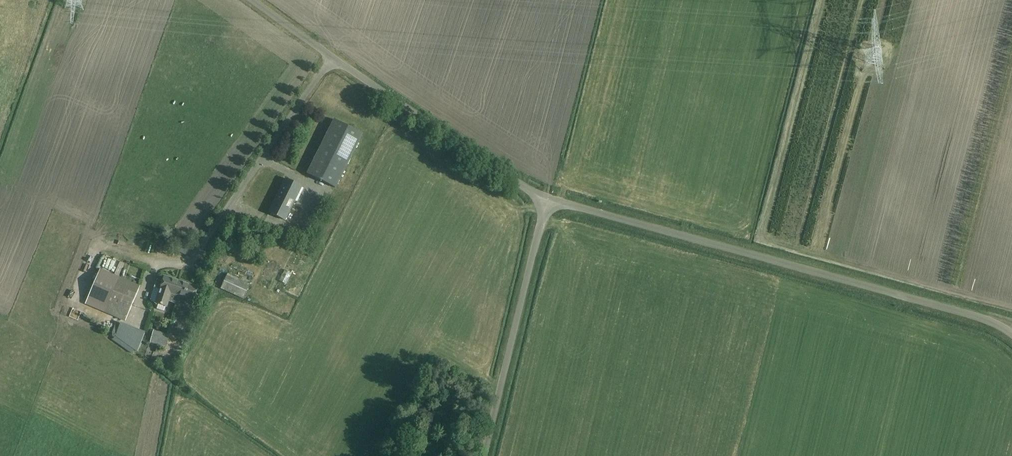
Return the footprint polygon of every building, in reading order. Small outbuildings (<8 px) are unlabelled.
[(335,120),(307,175),(335,188),(362,134),(335,120)] [(301,187),(298,185),(285,179),(269,213),(285,221),(301,187)] [(164,275),(163,280),(157,278),(154,287),(160,289),(155,302),(166,306),(168,300),(177,304),(180,296),(193,300),(198,287),(164,275)] [(243,301),(250,285),(228,275),(221,290),(243,301)] [(87,306),(88,307),(125,323),(140,288),(119,279),(113,293),(96,286),(87,306)] [(144,337),(120,327),(116,338),(137,353),(144,337)] [(166,349),(169,337),(154,332),(150,344),(166,349)]
